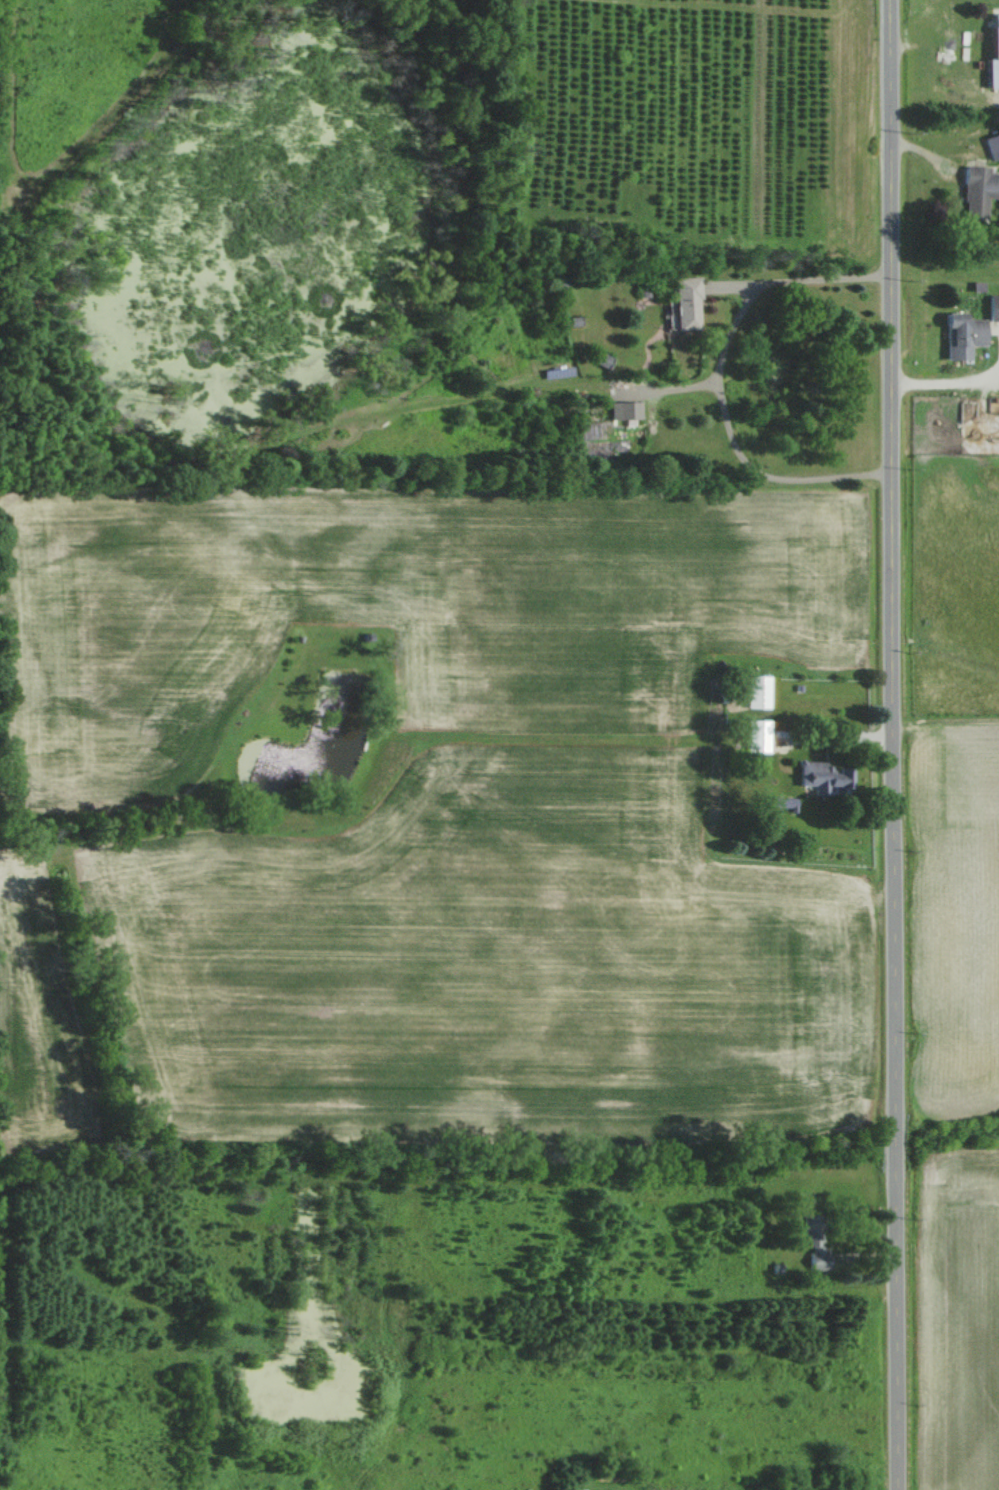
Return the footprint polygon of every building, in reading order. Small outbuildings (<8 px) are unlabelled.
[(981,58),(981,87),(998,87),(998,58),(981,58)] [(958,220),(981,220),(981,198),(998,198),(998,172),(983,172),(983,166),(958,166),(958,220)] [(670,329),(695,329),(695,276),(670,276),(670,329)] [(998,320),(998,294),(984,294),(984,318),(960,318),(960,312),(939,312),(939,359),(965,359),(965,344),(982,344),(982,320),(998,320)] [(603,367),(609,358),(598,352),(592,361),(603,367)] [(637,419),(637,402),(607,402),(607,419),(637,419)] [(765,675),(742,675),(742,708),(765,708),(765,675)] [(764,752),(764,719),(740,719),(740,752),(764,752)] [(794,785),(805,785),(805,794),(844,794),(845,763),(794,763),(794,785)] [(800,1215),(801,1271),(825,1270),(824,1251),(819,1251),(818,1214),(800,1215)]
